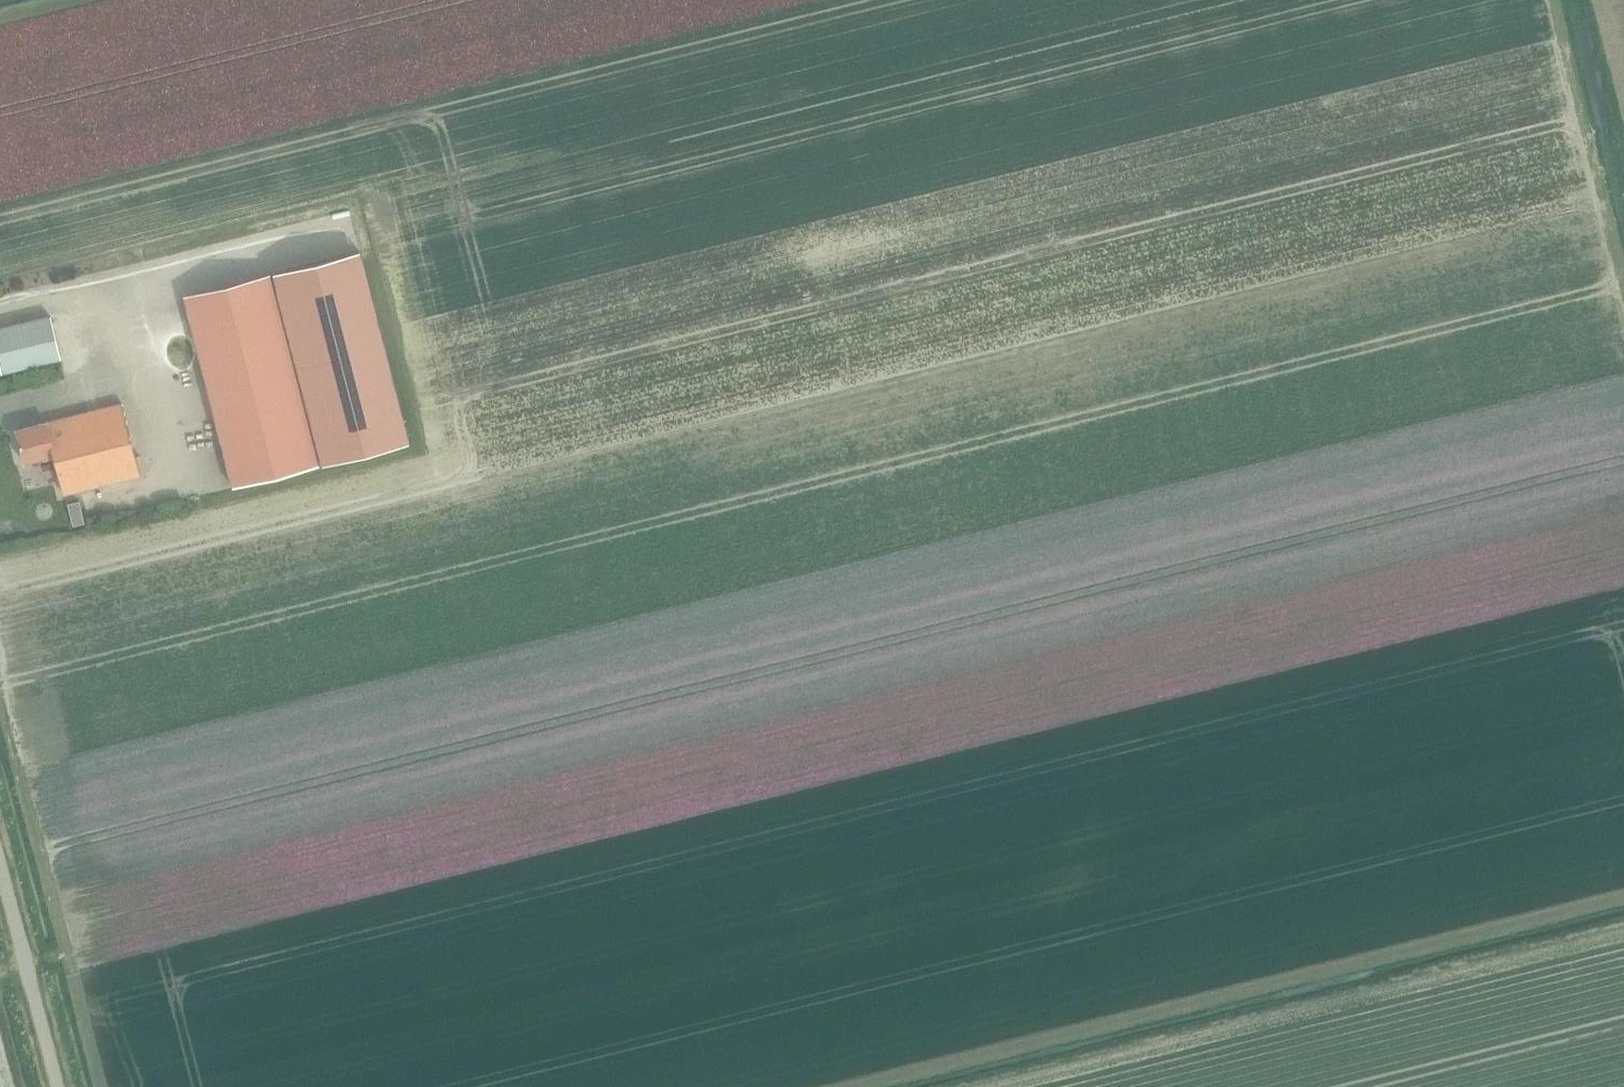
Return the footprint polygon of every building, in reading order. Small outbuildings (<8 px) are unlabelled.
[(244,236),(247,249),(267,244),(263,231),(244,236)] [(359,255),(271,278),(274,293),(318,464),(408,441),(359,255)] [(274,293),(189,315),(233,486),(318,464),(274,293)] [(58,358),(48,316),(0,327),(0,371),(58,358)] [(63,493),(138,475),(120,403),(16,429),(24,461),(53,453),(63,493)]
